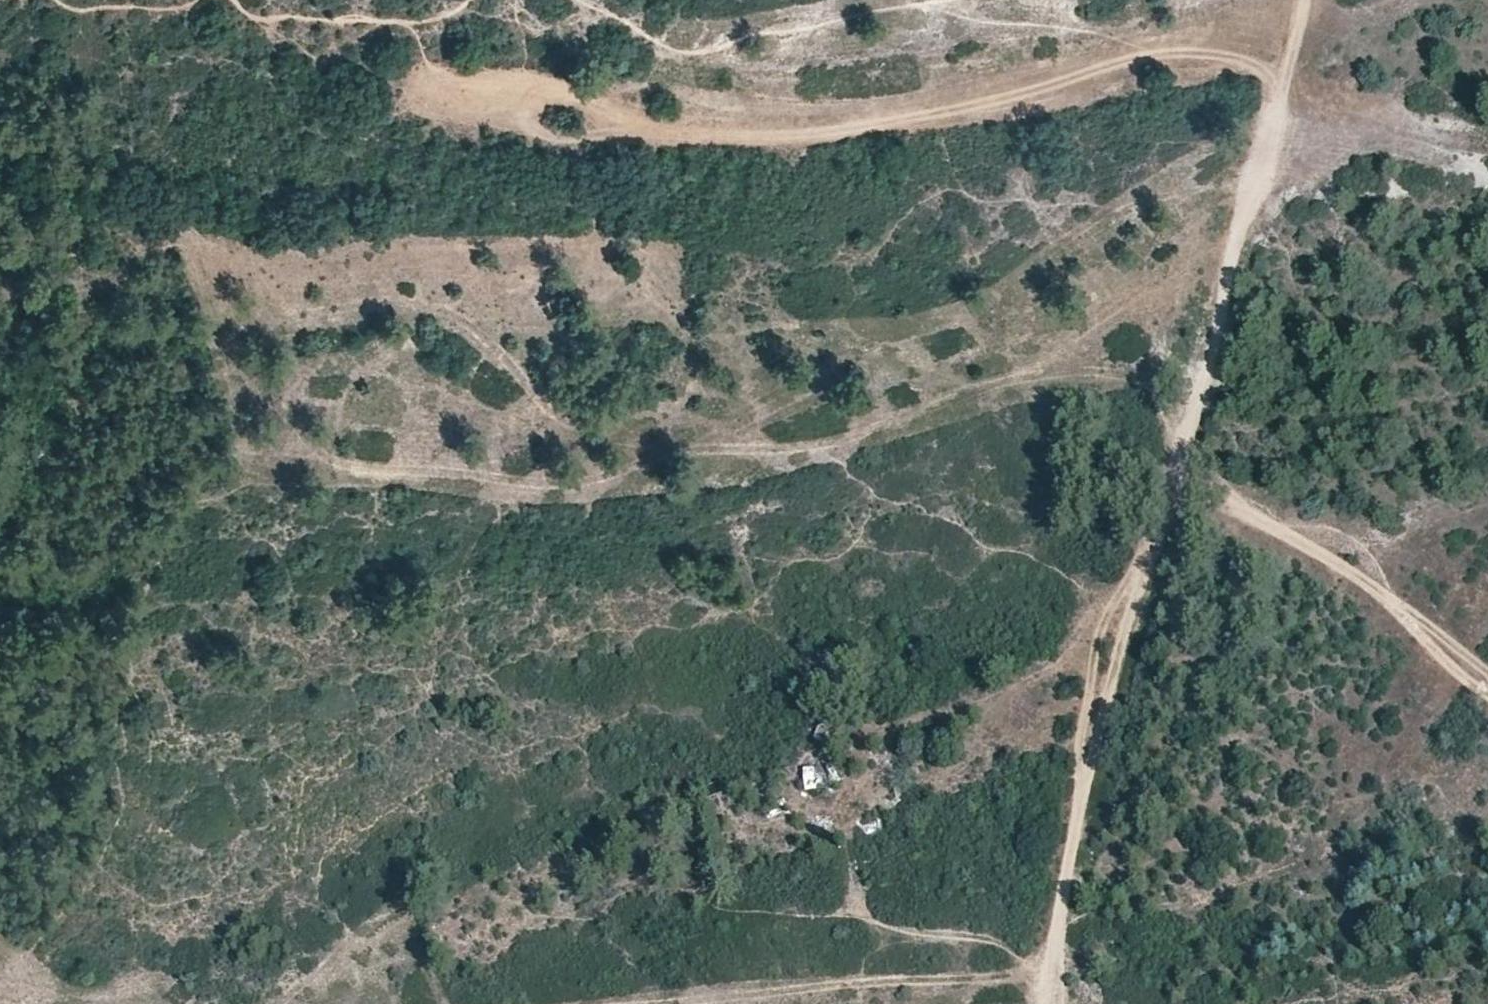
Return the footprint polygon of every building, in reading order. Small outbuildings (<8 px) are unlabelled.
[(802,767),(803,789),(816,789),(815,766),(802,767)]
